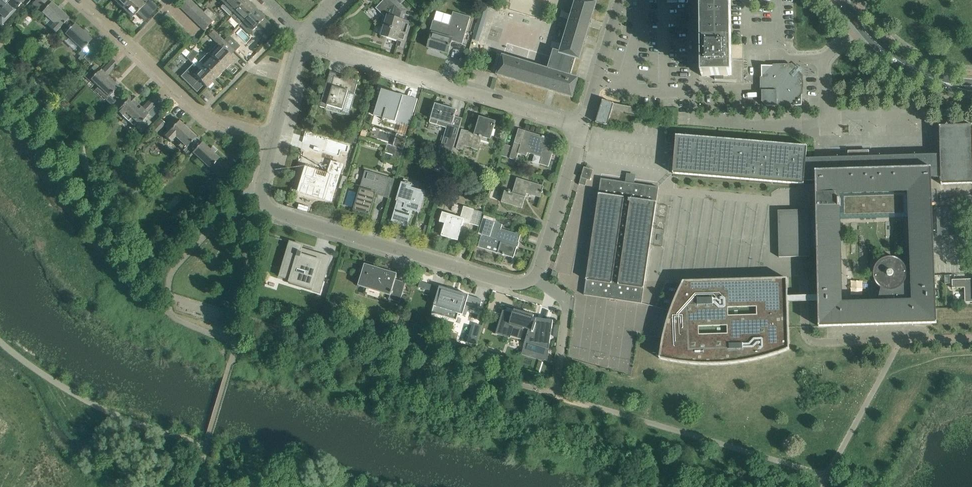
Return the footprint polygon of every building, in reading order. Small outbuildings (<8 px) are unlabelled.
[(1,25),(15,10),(15,9),(22,2),(21,0),(0,0),(0,24),(1,25)] [(62,31),(71,21),(48,0),(36,0),(32,4),(54,24),(50,28),(55,33),(59,28),(62,31)] [(122,8),(131,0),(114,0),(122,8)] [(122,8),(132,18),(137,12),(145,20),(157,8),(149,0),(131,0),(122,8)] [(182,9),(190,1),(189,0),(182,0),(177,5),(182,9)] [(224,3),(220,7),(230,16),(233,12),(245,0),(227,0),(224,3)] [(243,22),(255,9),(246,0),(245,0),(233,12),(243,22)] [(388,15),(382,36),(399,41),(398,45),(404,47),(413,17),(406,15),(406,11),(395,0),(384,0),(379,6),(388,15)] [(482,8),(488,10),(491,0),(484,0),(482,8)] [(548,69),(503,55),(497,75),(572,97),(578,78),(570,76),(576,58),(580,59),(597,2),(588,0),(576,0),(561,52),(553,50),(548,69)] [(702,76),(714,76),(714,85),(744,84),(744,61),(740,61),(739,50),(739,39),(734,40),(731,40),(731,0),(701,0),(702,76)] [(186,13),(194,5),(190,1),(182,9),(186,13)] [(186,13),(190,18),(199,9),(194,5),(186,13)] [(488,10),(482,8),(472,39),(478,41),(488,10)] [(195,22),(203,13),(199,9),(190,18),(195,22)] [(199,26),(207,17),(212,13),(207,9),(203,13),(195,22),(199,26)] [(264,18),(255,9),(243,22),(240,24),(243,28),(246,25),(253,32),(258,27),(269,37),(276,29),(264,18)] [(441,51),(441,52),(448,54),(452,41),(462,44),(471,17),(454,12),(449,25),(433,20),(429,34),(432,34),(428,48),(429,48),(429,47),(441,51)] [(204,30),(212,22),(216,17),(212,13),(207,17),(199,26),(204,30)] [(62,31),(58,35),(61,39),(65,34),(82,50),(78,54),(80,56),(78,59),(80,61),(96,44),(71,21),(62,31)] [(213,31),(209,35),(213,39),(217,35),(213,31)] [(217,44),(222,39),(217,35),(213,39),(217,44)] [(227,38),(224,41),(234,52),(239,46),(229,36),(227,38)] [(234,52),(224,41),(222,39),(217,44),(218,44),(209,53),(212,57),(225,69),(234,60),(230,56),(234,52)] [(189,54),(194,57),(198,52),(193,49),(189,54)] [(203,66),(216,78),(225,69),(212,57),(209,53),(208,53),(199,62),(203,66)] [(191,62),(194,57),(189,54),(186,58),(191,62)] [(111,106),(115,101),(121,95),(119,92),(121,89),(107,76),(117,64),(112,60),(102,71),(101,70),(101,71),(95,65),(84,77),(90,82),(91,80),(108,96),(105,100),(111,106)] [(206,88),(216,78),(203,66),(199,71),(193,64),(187,70),(180,77),(196,92),(204,85),(206,88)] [(761,67),(762,102),(766,107),(802,106),(802,76),(791,66),(761,67)] [(359,80),(346,76),(345,79),(330,74),(331,71),(330,71),(320,106),(326,108),(327,105),(342,109),(341,113),(349,115),(355,94),(354,94),(359,80)] [(377,107),(374,115),(383,118),(383,120),(384,121),(385,119),(409,126),(417,102),(403,98),(403,96),(391,92),(391,91),(390,92),(382,89),(377,107)] [(147,113),(157,102),(152,97),(142,108),(127,95),(124,98),(121,95),(115,101),(117,103),(113,107),(118,112),(119,112),(125,118),(128,115),(138,124),(135,127),(141,133),(151,123),(148,120),(151,117),(147,113)] [(596,122),(607,126),(612,109),(636,114),(637,108),(614,103),(603,100),(596,122)] [(435,103),(429,122),(446,127),(444,135),(451,137),(448,146),(441,144),(437,159),(448,162),(449,162),(462,118),(455,116),(457,110),(449,107),(444,106),(435,103)] [(474,134),(467,132),(462,130),(462,129),(456,148),(457,147),(462,149),(463,145),(478,150),(480,144),(482,137),(490,139),(496,121),(480,116),(474,134)] [(186,153),(198,140),(174,117),(165,127),(168,130),(163,135),(170,142),(175,137),(181,142),(178,146),(186,153)] [(161,119),(150,130),(155,135),(165,123),(161,119)] [(811,257),(811,249),(818,249),(819,327),(937,323),(932,203),(932,202),(931,177),(941,176),(941,184),(971,183),(971,125),(940,126),(941,153),(869,156),(868,151),(849,152),(850,157),(807,158),(807,147),(676,137),(673,175),(804,185),(805,181),(816,181),(817,195),(810,195),(810,204),(817,204),(817,207),(817,212),(810,212),(810,210),(779,211),(780,258),(811,257)] [(519,129),(510,158),(516,160),(518,154),(527,156),(528,153),(530,154),(542,157),(540,164),(549,167),(557,140),(536,134),(519,129)] [(349,144),(326,139),(322,156),(345,161),(349,144)] [(212,182),(216,186),(231,170),(214,154),(217,151),(212,146),(209,149),(198,140),(186,153),(184,156),(188,159),(193,154),(218,176),(212,182)] [(501,155),(507,157),(510,146),(505,144),(501,155)] [(386,153),(401,157),(404,150),(388,145),(386,153)] [(333,198),(343,165),(332,162),(327,180),(315,176),(317,171),(307,168),(302,187),(310,189),(309,193),(325,197),(326,196),(333,198)] [(582,173),(580,178),(587,180),(590,180),(591,177),(593,170),(590,169),(584,167),(583,170),(582,173)] [(366,172),(361,189),(354,210),(370,214),(376,194),(384,196),(389,178),(366,172)] [(505,191),(501,202),(505,203),(522,208),(526,193),(540,198),(544,186),(524,180),(517,178),(512,193),(509,192),(505,191)] [(397,201),(398,201),(393,221),(408,226),(413,210),(419,212),(425,191),(405,186),(407,179),(404,179),(397,201)] [(584,294),(584,295),(609,298),(616,299),(642,303),(658,194),(659,187),(658,187),(635,184),(633,183),(626,182),(625,182),(601,179),(584,294)] [(445,224),(442,235),(458,240),(463,222),(470,224),(474,209),(464,206),(460,218),(443,212),(440,222),(445,224)] [(955,211),(938,211),(939,233),(956,232),(955,211)] [(487,221),(483,234),(479,247),(486,249),(487,245),(500,249),(498,252),(514,257),(520,235),(500,229),(502,225),(487,221)] [(289,278),(290,278),(292,279),(291,282),(313,289),(315,283),(322,286),(331,258),(315,253),(313,252),(312,252),(311,252),(311,253),(310,253),(309,253),(309,254),(308,255),(301,253),(301,251),(302,249),(302,246),(303,245),(294,243),(290,242),(290,243),(291,243),(283,270),(285,270),(285,271),(285,272),(285,273),(285,274),(285,275),(286,275),(286,276),(287,277),(288,278),(289,278)] [(406,283),(395,280),(397,274),(365,264),(358,286),(390,295),(389,300),(400,303),(406,283)] [(788,296),(787,278),(688,281),(687,281),(687,282),(680,297),(674,312),(669,328),(667,337),(665,346),(664,356),(680,358),(696,360),(713,361),(729,360),(749,357),(769,352),(788,345),(788,346),(789,346),(789,328),(788,302),(788,296)] [(952,280),(952,288),(964,288),(965,302),(969,302),(971,302),(971,279),(952,280)] [(418,287),(430,290),(432,285),(420,281),(418,287)] [(434,306),(432,313),(457,321),(459,313),(463,314),(466,315),(468,309),(478,312),(482,300),(468,296),(469,295),(440,287),(434,306)] [(497,332),(496,334),(511,338),(512,336),(526,341),(523,352),(527,354),(527,355),(544,360),(545,360),(547,347),(549,347),(551,336),(552,328),(553,321),(551,320),(536,318),(536,319),(533,319),(534,317),(534,315),(515,309),(505,307),(504,311),(503,310),(497,331),(497,332)] [(475,324),(470,344),(476,345),(481,326),(475,324)]
